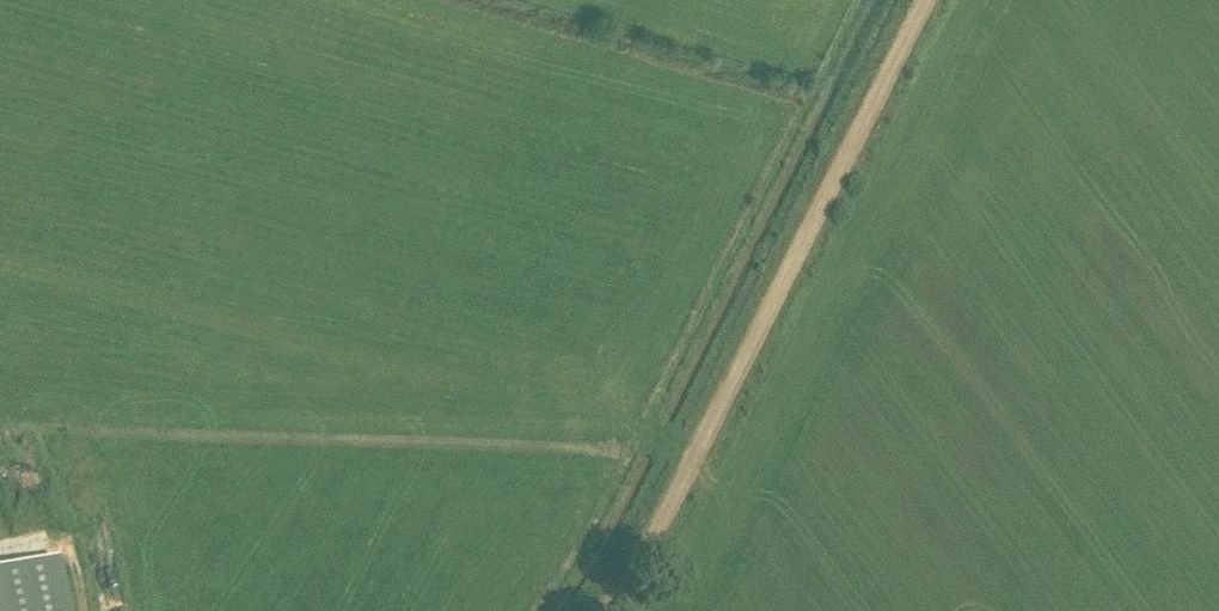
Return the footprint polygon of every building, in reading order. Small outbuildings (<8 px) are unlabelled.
[(0,575),(0,610),(69,610),(58,561),(0,575)]
